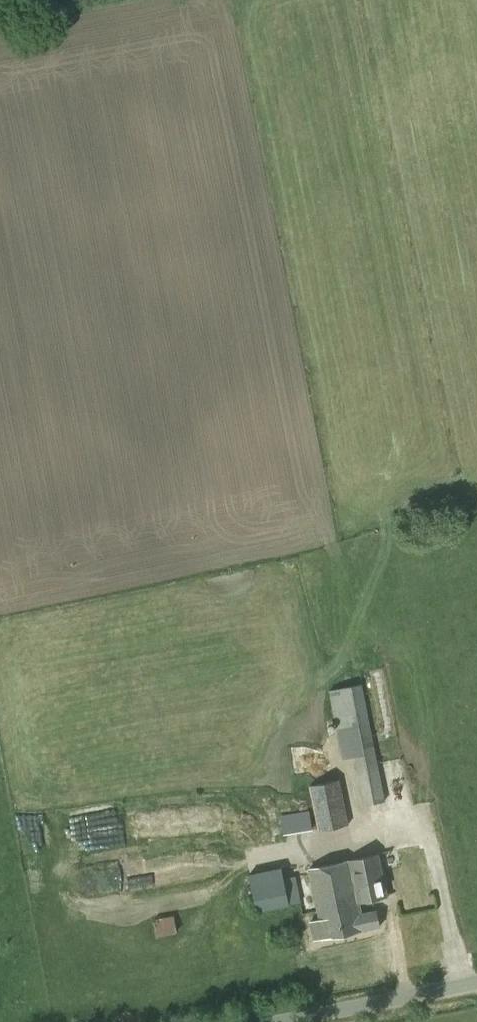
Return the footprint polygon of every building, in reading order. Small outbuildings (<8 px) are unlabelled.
[(384,801),(362,683),(328,690),(341,758),(355,756),(364,805),(384,801)] [(319,831),(349,824),(339,779),(309,786),(319,831)] [(283,834),(313,829),(309,810),(279,815),(283,834)] [(361,912),(359,901),(387,895),(379,853),(310,867),(320,918),(310,920),(314,938),(324,936),(380,925),(377,909),(361,912)] [(295,873),(283,876),(289,903),(301,900),(295,873)] [(174,915),(154,920),(157,935),(177,930),(174,915)]
